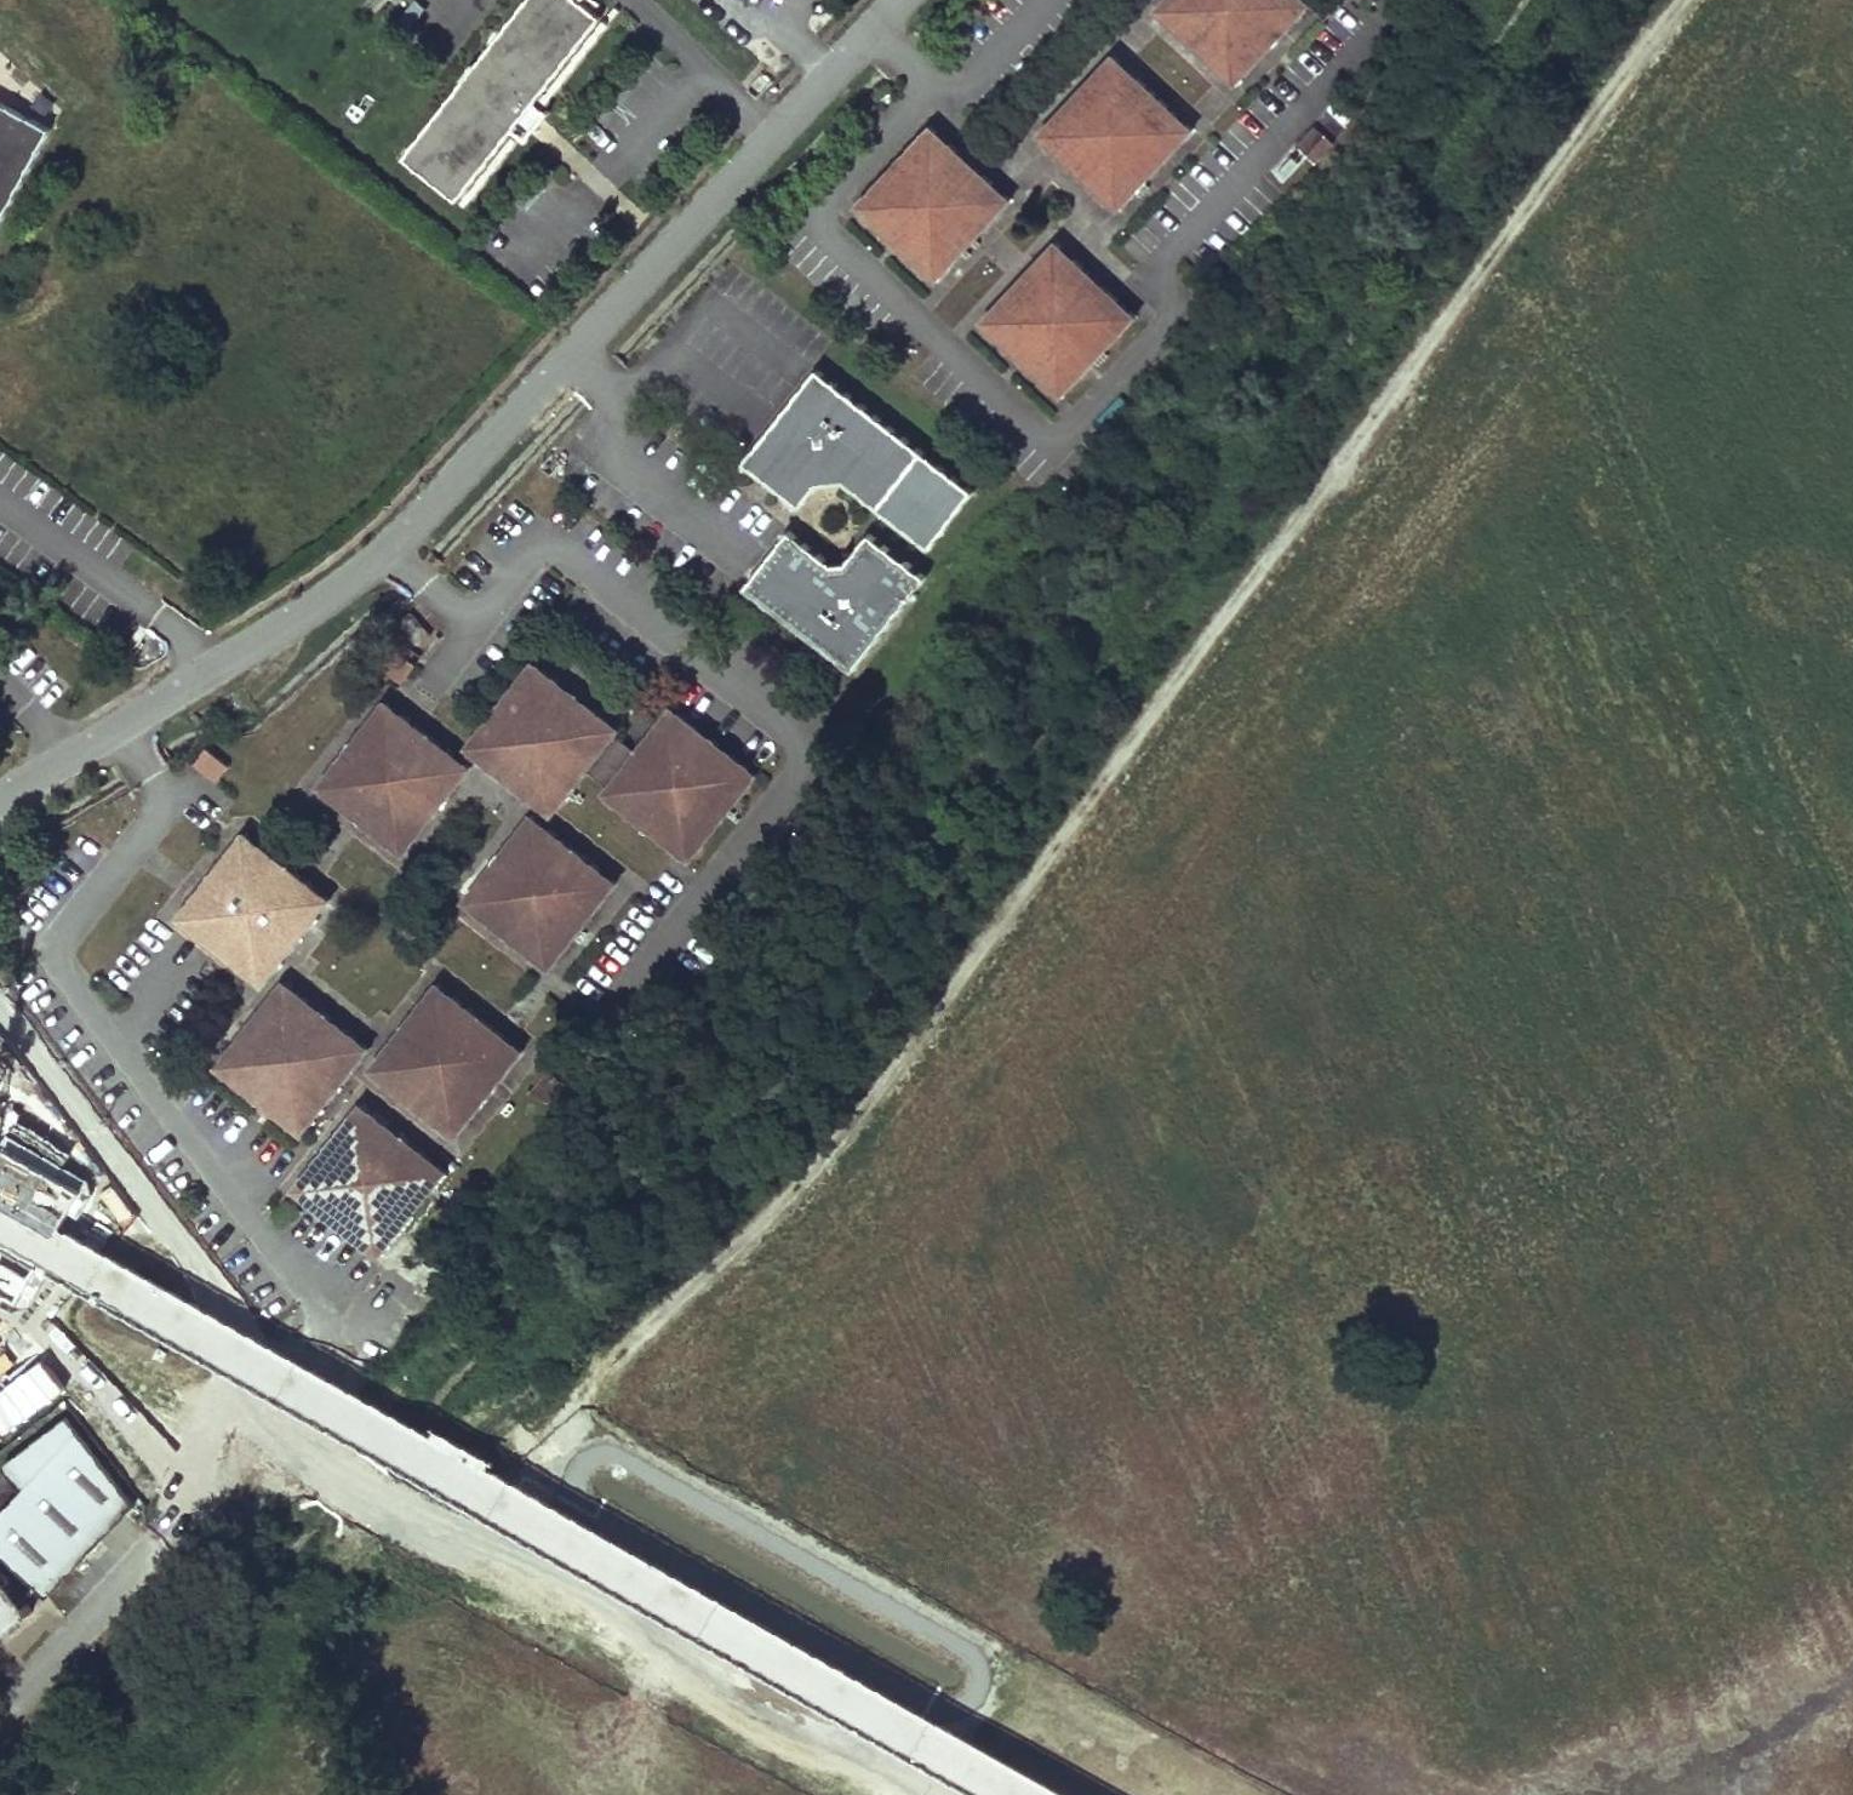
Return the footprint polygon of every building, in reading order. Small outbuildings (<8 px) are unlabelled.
[(402,160),(456,203),(511,133),(533,104),(601,19),(576,0),(529,0),(402,160)] [(1150,3),(1232,79),(1305,0),(1153,0),(1150,3)] [(1112,56),(1035,137),(1116,215),(1193,133),(1112,56)] [(52,129),(0,103),(0,226),(52,129)] [(533,104),(511,133),(527,145),(549,117),(533,104)] [(929,127),(854,208),(935,284),(1010,203),(929,127)] [(1312,129),(1293,149),(1312,168),(1332,148),(1312,129)] [(1292,160),(1278,175),(1285,182),(1300,167),(1292,160)] [(1053,242),(977,325),(1059,401),(1135,319),(1053,242)] [(816,368),(742,463),(801,510),(819,487),(830,485),(843,483),(928,552),(973,494),(816,368)] [(789,534),(746,591),(853,675),(926,581),(869,535),(847,562),(838,563),(828,564),(789,534)] [(533,661),(463,750),(551,820),(621,731),(533,661)] [(383,701),(313,789),(402,858),(473,770),(383,701)] [(671,709),(602,796),(689,866),(759,778),(671,709)] [(191,765),(215,782),(230,762),(206,745),(191,765)] [(530,816),(461,904),(548,972),(618,885),(530,816)] [(242,830),(173,918),(262,989),(332,900),(242,830)] [(281,978),(211,1066),(301,1138),(372,1049),(281,978)] [(436,981),(366,1068),(456,1139),(524,1052),(436,981)] [(544,1071),(528,1092),(544,1105),(560,1084),(544,1071)] [(362,1103),(292,1191),(379,1260),(449,1172),(362,1103)] [(48,1598),(136,1505),(62,1419),(0,1466),(0,1469),(17,1496),(0,1514),(0,1558),(48,1598)] [(30,1614),(0,1575),(0,1637),(30,1614)]
